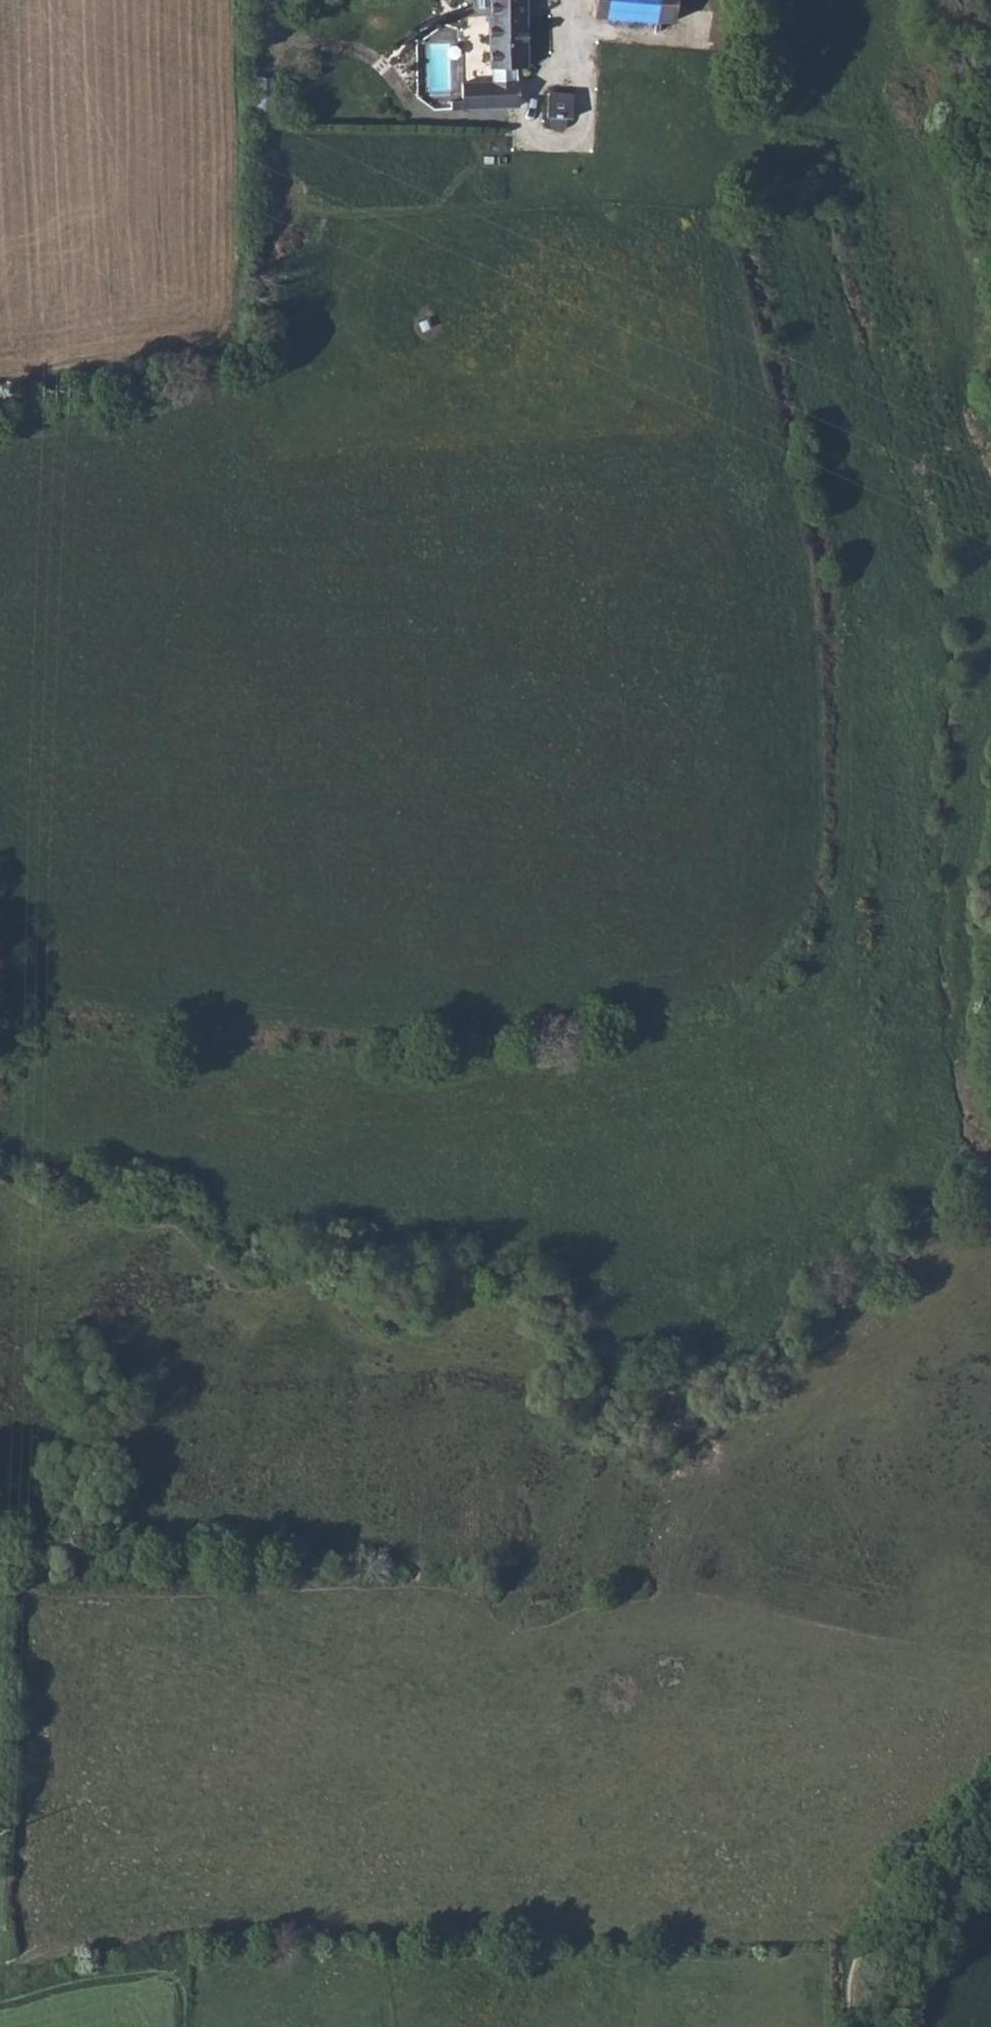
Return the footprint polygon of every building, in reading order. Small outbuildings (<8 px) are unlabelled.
[(498,56),(532,56),(531,19),(553,18),(553,0),(497,0),(498,46),(498,56)] [(687,45),(687,11),(609,15),(611,48),(617,48),(646,46),(687,45)] [(532,56),(498,56),(499,105),(500,119),(469,119),(470,145),(525,143),(524,118),(522,118),(521,104),(533,104),(532,56)]
